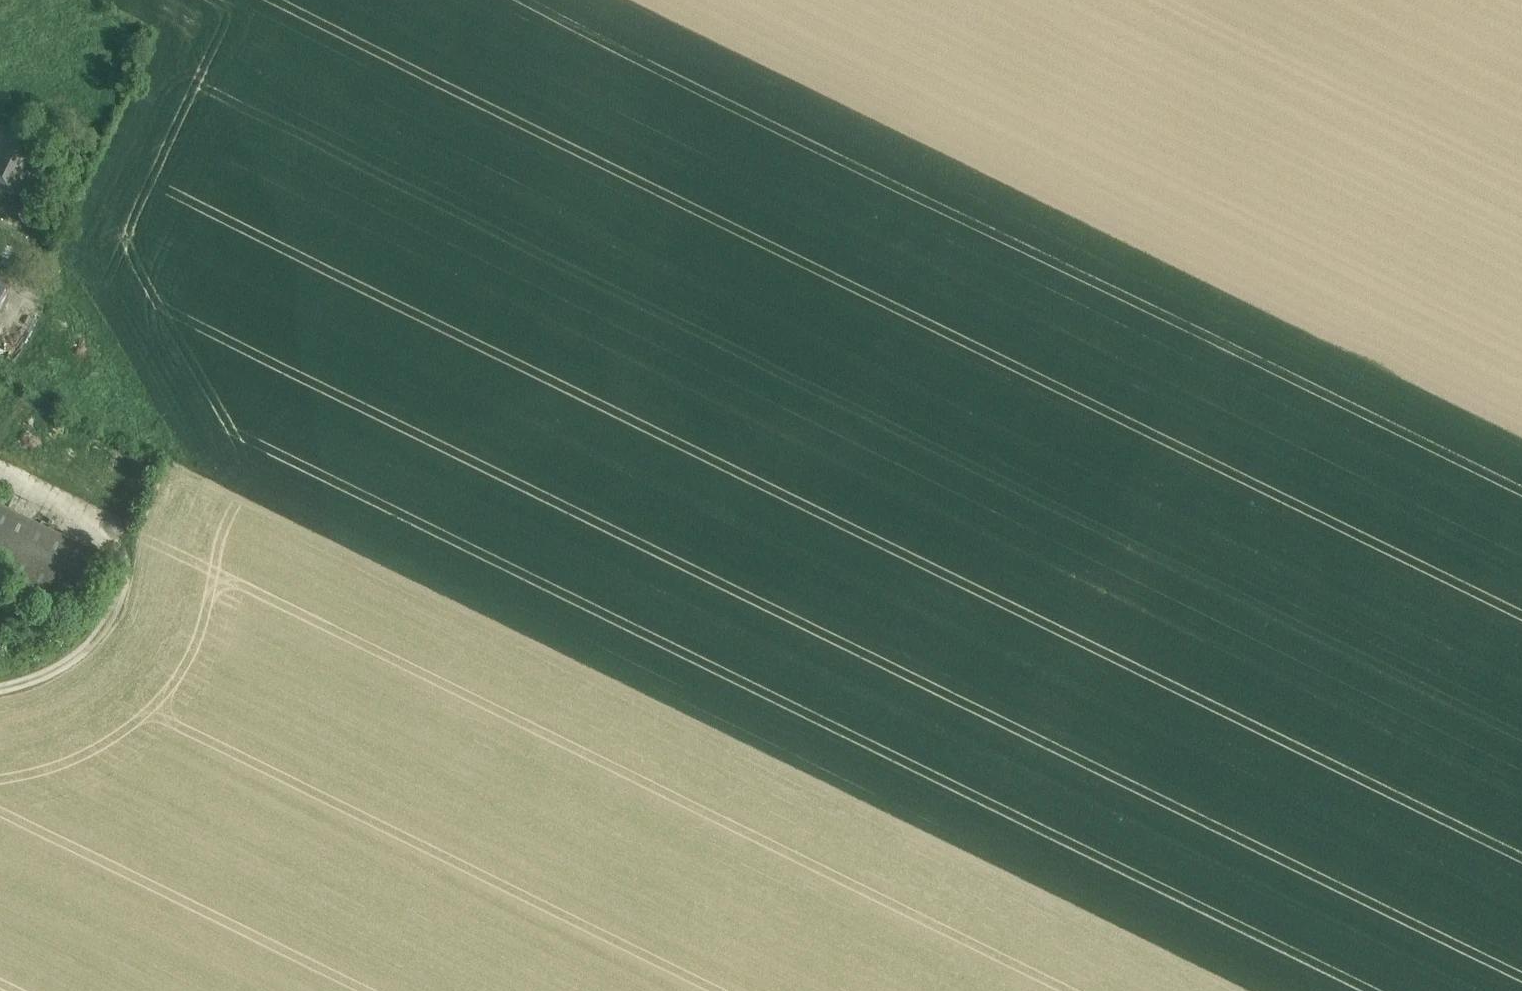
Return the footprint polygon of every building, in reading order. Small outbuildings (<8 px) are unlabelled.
[(15,131),(0,163),(0,184),(24,196),(48,147),(15,131)] [(0,509),(0,575),(79,612),(104,558),(0,509)]
